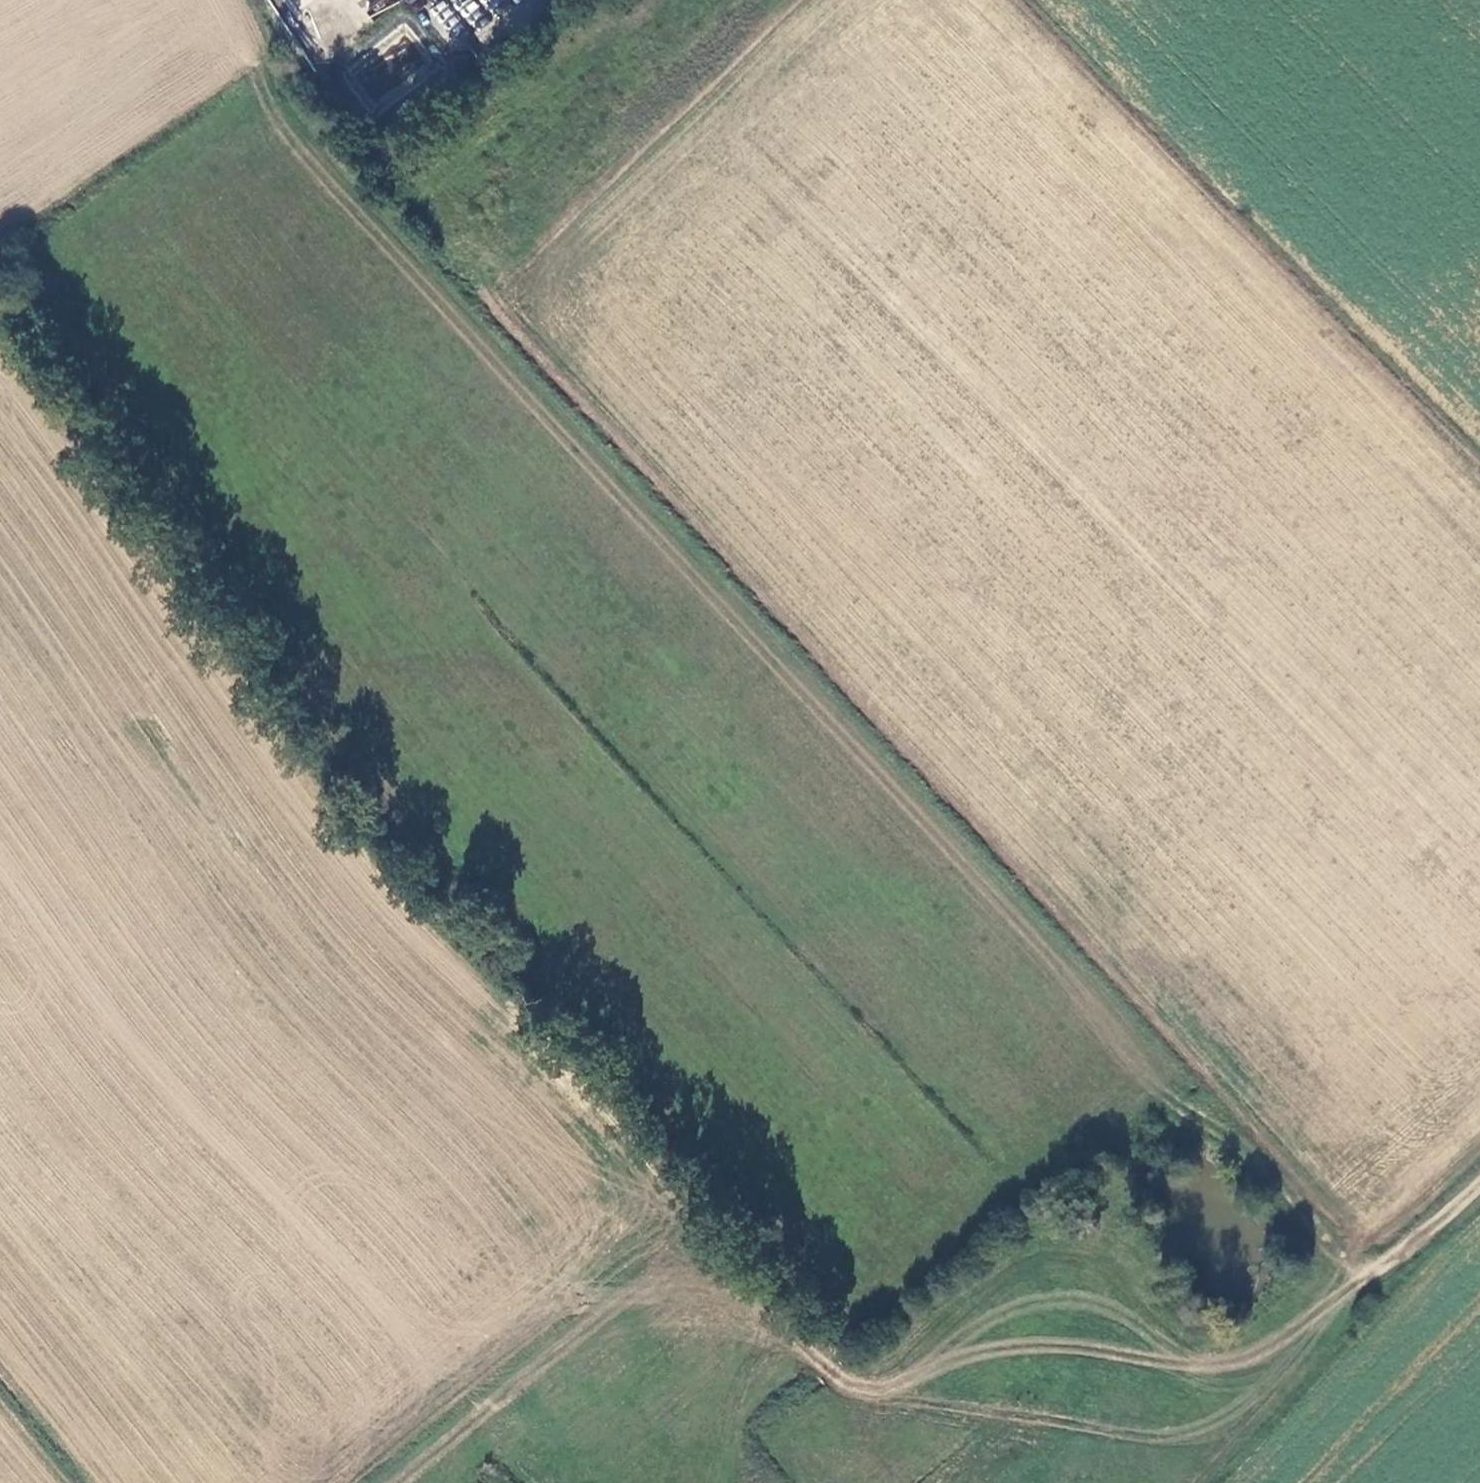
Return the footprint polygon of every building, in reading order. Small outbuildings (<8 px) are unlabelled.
[(312,67),(353,37),(328,0),(268,0),(312,67)]
